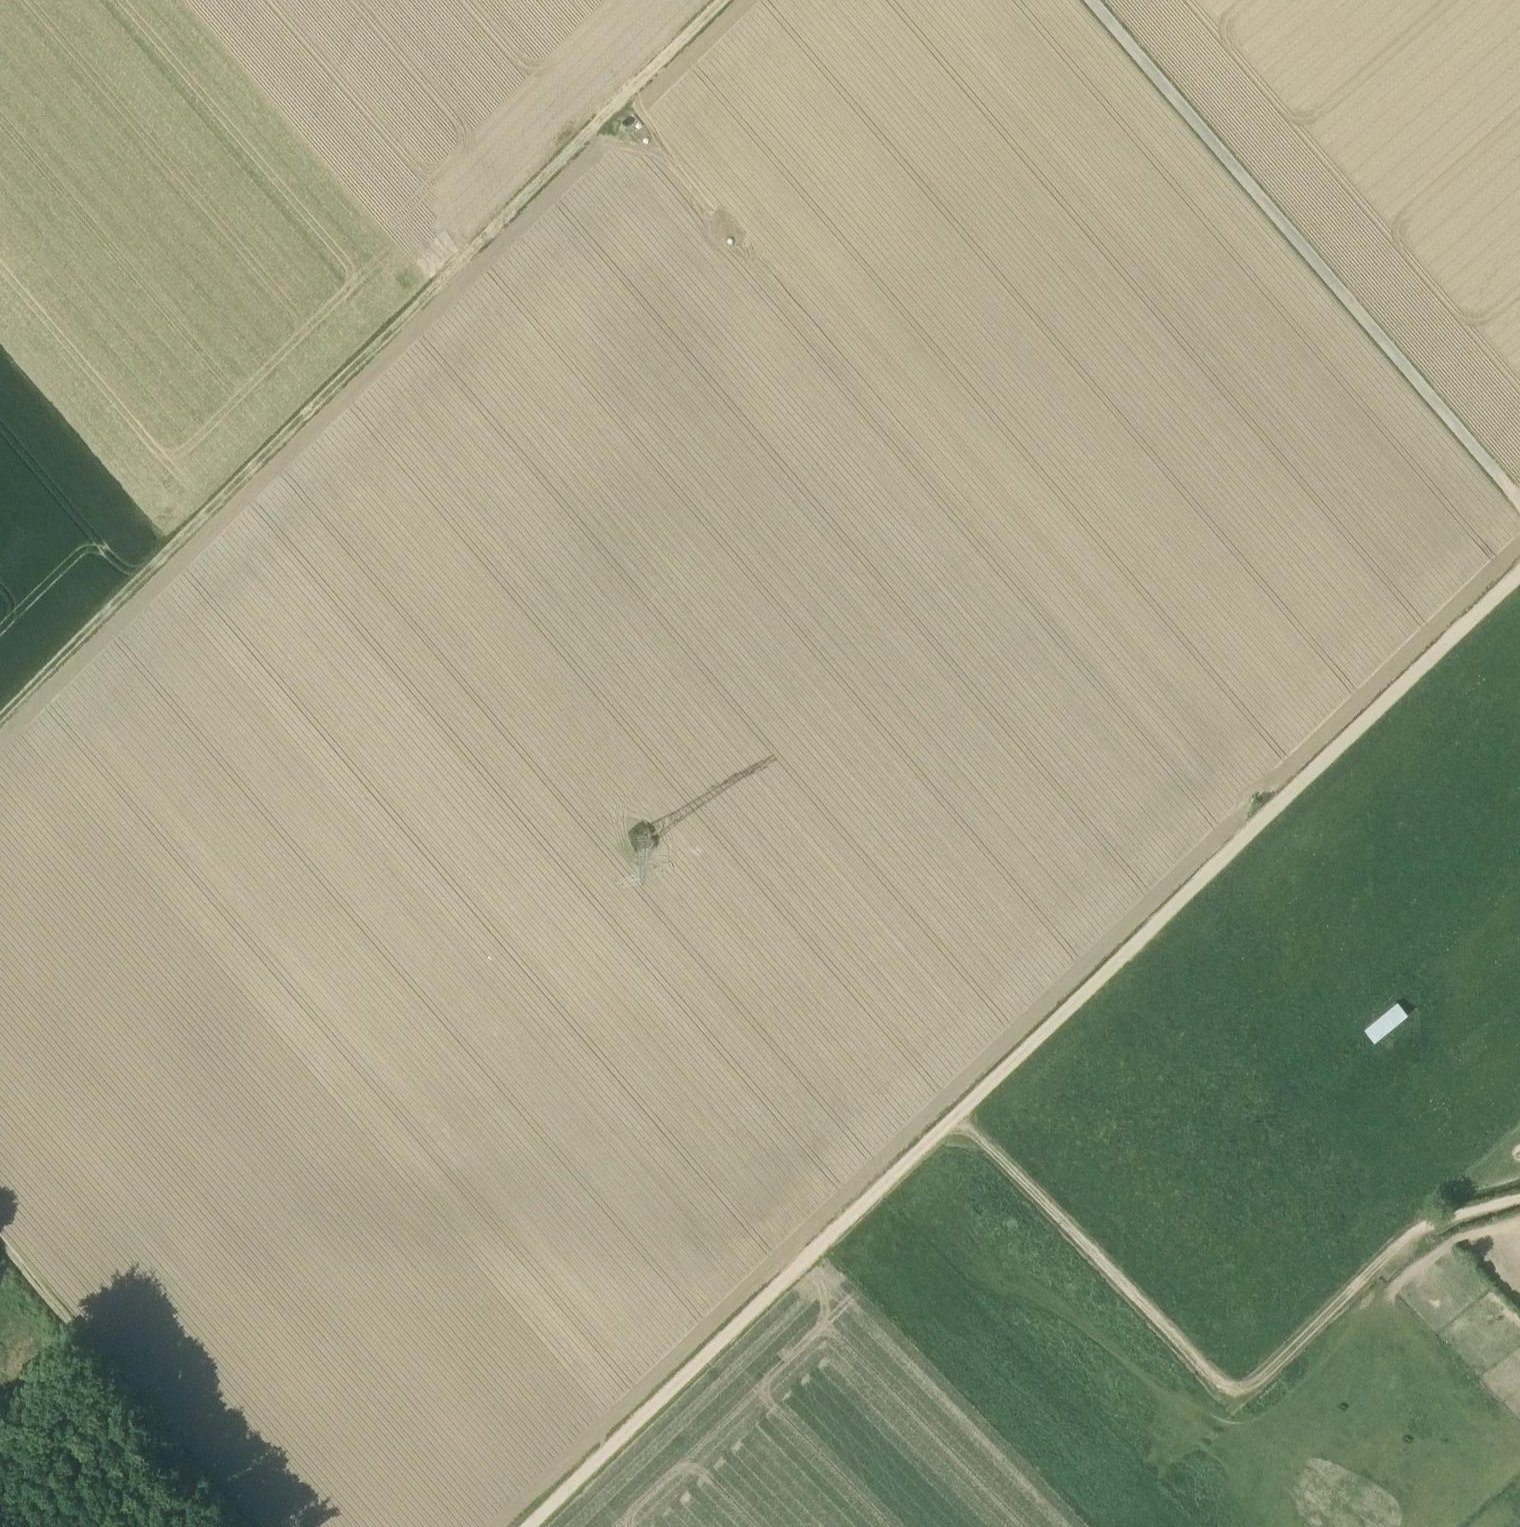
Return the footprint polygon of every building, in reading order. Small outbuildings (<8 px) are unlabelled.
[(1377,1040),(1410,1012),(1399,999),(1366,1027),(1377,1040)]
